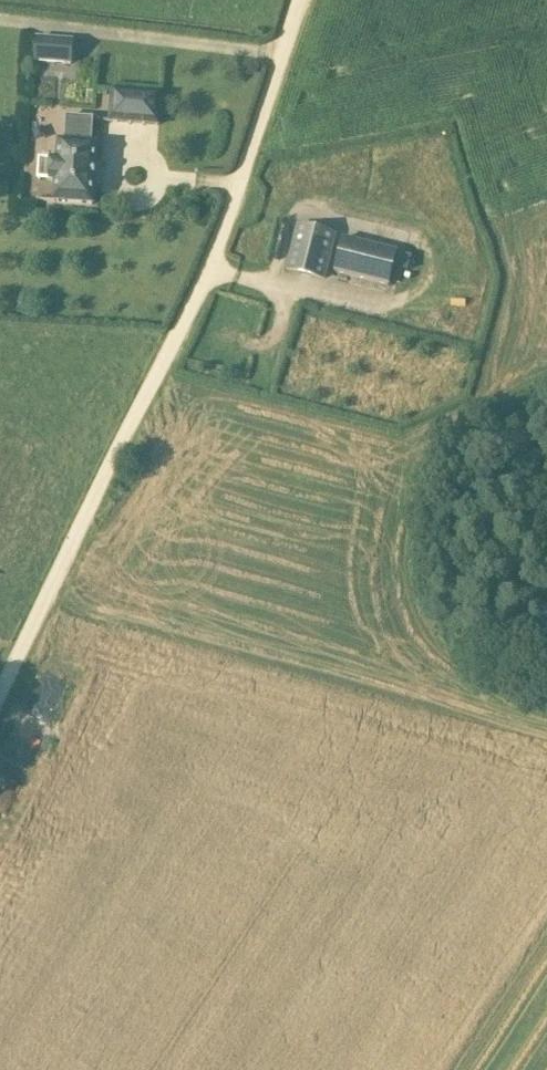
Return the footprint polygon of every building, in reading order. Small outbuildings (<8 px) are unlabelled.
[(34,63),(73,65),(74,41),(36,38),(34,63)] [(158,125),(159,95),(111,92),(109,122),(158,125)] [(52,161),(50,181),(56,182),(54,202),(93,204),(95,185),(96,164),(98,144),(91,144),(93,118),(68,117),(66,142),(59,141),(57,161),(52,161)] [(319,279),(330,236),(292,226),(281,269),(319,279)] [(400,252),(344,237),(335,273),(391,288),(400,252)]
